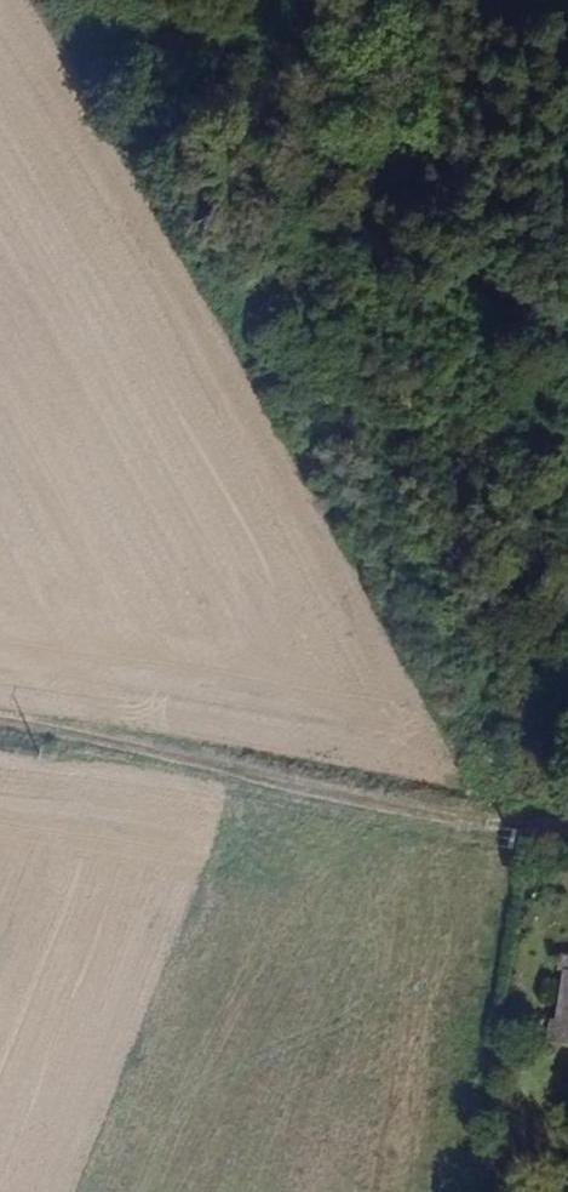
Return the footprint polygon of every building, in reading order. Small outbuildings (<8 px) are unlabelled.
[(567,1004),(567,934),(555,932),(544,999),(567,1004)]
